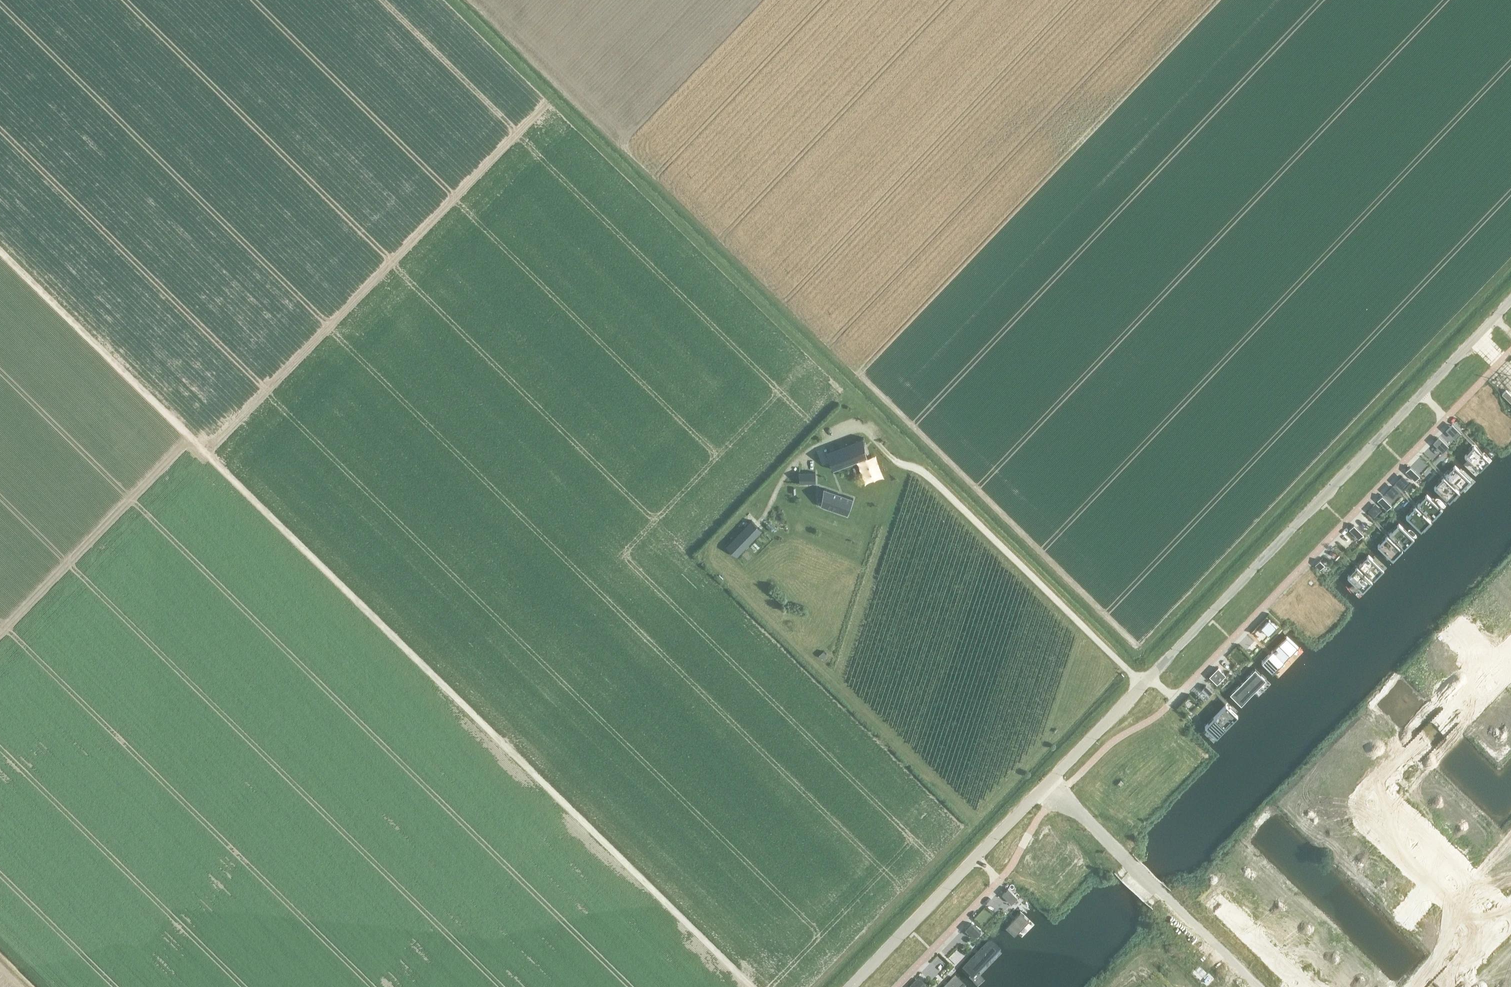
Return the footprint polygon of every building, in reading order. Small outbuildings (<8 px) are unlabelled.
[(863,437),(826,451),(833,470),(867,457),(867,456),(866,456),(862,445),(865,444),(863,437)] [(1438,437),(1434,442),(1438,447),(1443,442),(1438,437)] [(1471,437),(1454,455),(1475,475),(1492,458),(1471,437)] [(1443,442),(1438,447),(1443,451),(1448,446),(1443,442)] [(1454,455),(1439,471),(1460,491),(1475,475),(1454,455)] [(1410,466),(1405,471),(1410,476),(1415,471),(1410,466)] [(1415,471),(1410,476),(1415,480),(1419,475),(1415,471)] [(1439,471),(1425,485),(1446,506),(1460,491),(1439,471)] [(815,472),(799,473),(799,483),(815,482),(815,472)] [(1425,485),(1411,500),(1432,520),(1446,506),(1425,485)] [(821,505),(821,506),(847,515),(853,498),(844,495),(844,497),(837,494),(838,493),(824,488),(823,490),(826,491),(821,505)] [(1382,495),(1377,500),(1382,505),(1387,500),(1382,495)] [(1387,500),(1382,505),(1387,509),(1391,505),(1387,500)] [(1411,500),(1397,514),(1418,535),(1432,520),(1411,500)] [(1397,514),(1383,529),(1404,549),(1418,535),(1397,514)] [(761,531),(751,521),(726,546),(737,556),(761,531)] [(1354,525),(1349,529),(1354,534),(1358,529),(1354,525)] [(1358,529),(1354,534),(1358,538),(1363,534),(1358,529)] [(1383,529),(1369,544),(1389,564),(1404,549),(1383,529)] [(1369,544),(1352,560),(1373,580),(1389,564),(1369,544)] [(1320,560),(1315,565),(1320,569),(1325,565),(1320,560)] [(1352,560),(1332,581),(1353,601),(1373,580),(1352,560)] [(1269,619),(1260,628),(1268,635),(1276,627),(1269,619)] [(1285,630),(1255,661),(1276,681),(1306,650),(1285,630)] [(1441,653),(1434,660),(1441,667),(1447,660),(1441,653)] [(1434,660),(1427,667),(1434,673),(1441,667),(1434,660)] [(1447,660),(1441,667),(1447,673),(1454,666),(1447,660)] [(1227,695),(1245,713),(1276,681),(1255,661),(1224,693),(1227,695)] [(1218,667),(1209,676),(1217,683),(1225,674),(1218,667)] [(1427,667),(1421,674),(1427,680),(1434,673),(1427,667)] [(1441,667),(1434,673),(1440,680),(1447,673),(1441,667)] [(1434,673),(1427,680),(1434,686),(1440,680),(1434,673)] [(1421,674),(1414,681),(1421,687),(1427,680),(1421,674)] [(1427,680),(1421,687),(1427,693),(1434,686),(1427,680)] [(1209,696),(1213,692),(1212,691),(1206,685),(1202,689),(1209,696)] [(1196,727),(1214,745),(1245,713),(1227,695),(1224,693),(1194,725),(1196,727)] [(1431,789),(1417,803),(1425,811),(1427,812),(1440,798),(1431,789)] [(1440,798),(1427,812),(1428,814),(1434,819),(1436,821),(1450,807),(1440,798)] [(1450,807),(1436,821),(1437,823),(1443,828),(1445,830),(1459,815),(1450,807)] [(1459,815),(1445,830),(1446,831),(1452,837),(1454,838),(1468,824),(1459,815)] [(1468,824),(1454,838),(1456,840),(1461,846),(1463,847),(1477,833),(1468,824)] [(1350,827),(1335,842),(1345,852),(1348,849),(1360,837),(1350,827)] [(1477,833),(1463,847),(1465,849),(1470,854),(1472,856),(1473,856),(1475,854),(1478,851),(1480,848),(1483,845),(1487,842),(1477,833)] [(1360,837),(1348,849),(1356,857),(1370,843),(1366,839),(1364,841),(1360,837)] [(1370,843),(1356,857),(1364,864),(1376,852),(1371,848),(1373,846),(1370,843)] [(1376,852),(1364,864),(1371,872),(1385,857),(1382,854),(1380,856),(1376,852)] [(1385,857),(1371,872),(1379,880),(1391,867),(1387,863),(1389,861),(1385,857)] [(1500,868),(1510,879),(1510,864),(1507,860),(1500,868)] [(1391,867),(1379,880),(1388,888),(1402,873),(1398,870),(1396,872),(1391,867)] [(1493,875),(1506,888),(1510,883),(1510,879),(1500,868),(1493,875)] [(1493,875),(1486,883),(1499,896),(1506,888),(1493,875)] [(1008,888),(1002,895),(1010,903),(1017,896),(1008,888)] [(1023,898),(989,934),(1011,955),(1046,919),(1023,898)] [(1274,919),(1270,924),(1278,932),(1279,930),(1292,917),(1279,905),(1270,915),(1274,919)] [(1292,917),(1279,930),(1288,939),(1293,933),(1298,937),(1306,928),(1293,916),(1292,917)] [(1437,917),(1431,924),(1437,930),(1443,924),(1437,917)] [(972,923),(966,930),(974,938),(981,932),(972,923)] [(1431,924),(1425,930),(1431,936),(1437,930),(1431,924)] [(1443,924),(1437,930),(1444,937),(1450,930),(1443,924)] [(1437,930),(1431,936),(1438,943),(1444,937),(1437,930)] [(1450,930),(1444,937),(1451,943),(1457,937),(1450,930)] [(954,970),(971,986),(980,986),(1011,955),(989,934),(954,970)] [(1306,946),(1297,954),(1305,962),(1307,960),(1319,949),(1308,937),(1302,943),(1306,946)] [(1444,937),(1438,943),(1445,949),(1451,943),(1444,937)] [(1457,937),(1451,943),(1457,950),(1464,944),(1457,937)] [(1451,943),(1445,949),(1451,956),(1457,950),(1451,943)] [(1319,949),(1307,960),(1312,965),(1310,967),(1313,970),(1327,956),(1319,949)] [(1327,956),(1313,970),(1321,978),(1330,970),(1333,973),(1338,967),(1327,956)] [(1499,970),(1510,981),(1510,966),(1507,962),(1499,970)] [(1338,986),(1355,986),(1360,982),(1347,969),(1339,978),(1343,982),(1338,986)] [(937,986),(971,986),(954,970),(937,986)] [(1491,978),(1498,984),(1495,986),(1510,986),(1510,981),(1499,970),(1491,978)]
